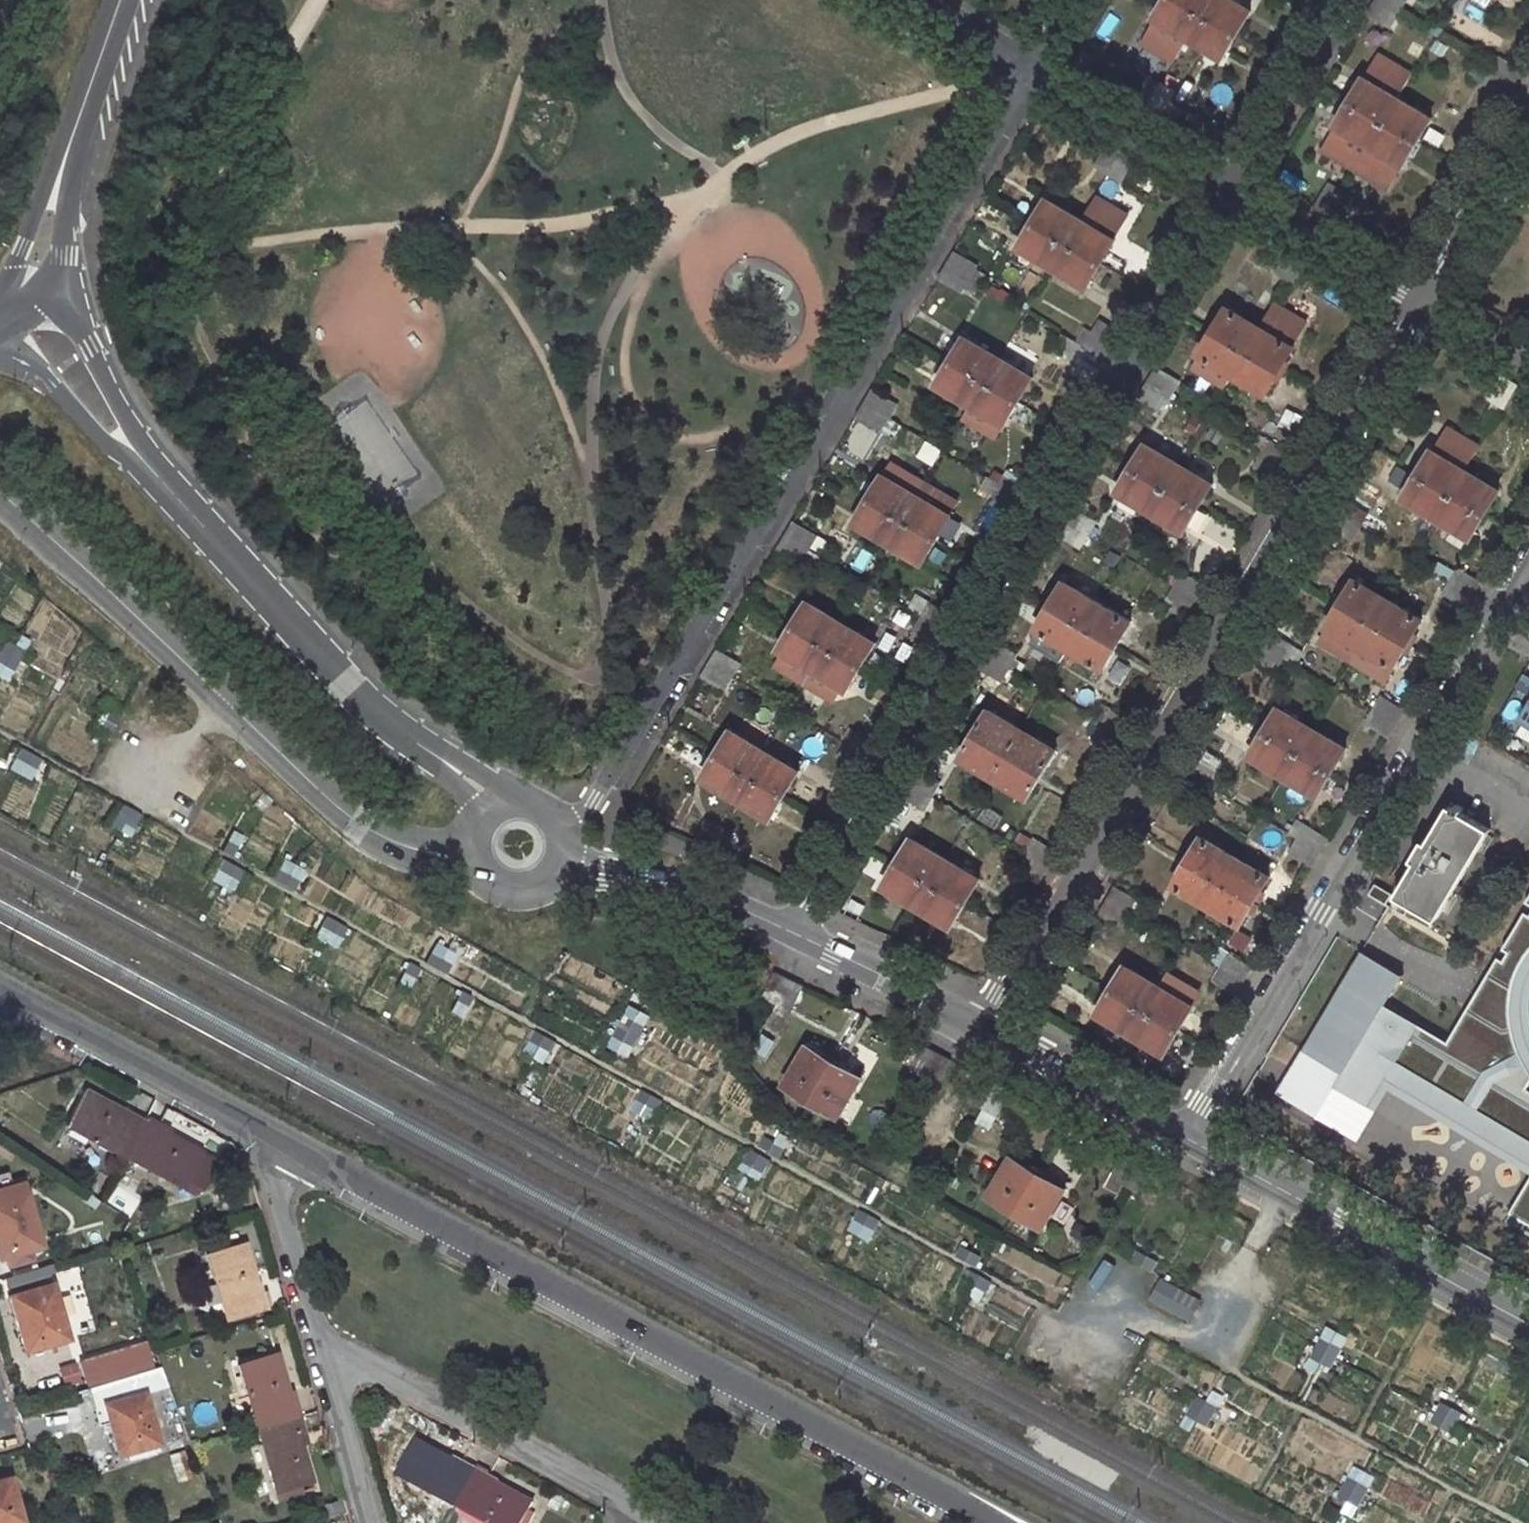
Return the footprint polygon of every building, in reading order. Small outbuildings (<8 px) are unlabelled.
[(1179,0),(1163,0),(1152,18),(1189,39),(1204,15),(1179,0)] [(1204,15),(1213,0),(1179,0),(1204,15)] [(1231,0),(1213,0),(1204,15),(1235,33),(1249,11),(1231,0)] [(1405,0),(1377,0),(1376,1),(1400,15),(1408,1),(1405,0)] [(1376,1),(1368,16),(1391,29),(1400,15),(1376,1)] [(1220,58),(1235,33),(1204,15),(1189,39),(1220,58)] [(1364,76),(1350,100),(1385,121),(1399,98),(1364,76)] [(1176,94),(1162,85),(1149,107),(1162,115),(1176,94)] [(1432,118),(1399,98),(1385,121),(1418,140),(1432,118)] [(1385,121),(1350,100),(1335,124),(1336,125),(1322,148),(1357,169),(1371,145),(1385,121)] [(1385,121),(1371,145),(1357,169),(1388,187),(1402,163),(1403,164),(1418,140),(1385,121)] [(1122,152),(1109,144),(1096,167),(1109,174),(1122,152)] [(1136,159),(1122,152),(1109,174),(1123,183),(1136,159)] [(1329,184),(1316,206),(1330,214),(1343,192),(1329,184)] [(1357,201),(1343,192),(1330,214),(1344,222),(1357,201)] [(1095,198),(1080,223),(1067,245),(1100,264),(1113,242),(1112,241),(1126,217),(1095,198)] [(1045,202),(1032,224),(1067,245),(1080,223),(1045,202)] [(1067,245),(1032,224),(1017,250),(1052,270),(1067,245)] [(1085,289),(1100,264),(1067,245),(1052,270),(1085,289)] [(977,264),(953,250),(945,264),(969,278),(977,264)] [(961,292),(969,278),(945,264),(937,278),(961,292)] [(1246,352),(1280,371),(1295,346),(1293,346),(1307,321),(1275,303),(1261,327),(1246,352)] [(1227,307),(1213,332),(1246,352),(1261,327),(1227,307)] [(1246,352),(1213,332),(1200,354),(1233,374),(1246,352)] [(963,340),(950,362),(985,383),(998,361),(963,340)] [(1267,393),(1280,371),(1246,352),(1233,374),(1267,393)] [(985,383),(1018,402),(1031,380),(998,361),(985,383)] [(985,383),(950,362),(935,387),(970,408),(985,383)] [(1178,384),(1155,371),(1147,385),(1169,398),(1178,384)] [(1517,385),(1503,376),(1489,400),(1503,408),(1517,385)] [(985,383),(970,408),(1003,427),(1018,402),(985,383)] [(1169,398),(1147,385),(1139,399),(1161,413),(1169,398)] [(1528,395),(1528,392),(1517,385),(1503,408),(1516,416),(1528,395)] [(895,402),(872,388),(864,402),(887,416),(895,402)] [(887,416),(864,402),(856,415),(879,429),(887,416)] [(1448,428),(1434,451),(1466,470),(1480,448),(1448,428)] [(1286,468),(1295,453),(1271,439),(1262,454),(1286,468)] [(1145,445),(1132,468),(1166,488),(1179,465),(1145,445)] [(1431,449),(1417,473),(1452,494),(1466,470),(1434,451),(1431,449)] [(1253,468),(1278,482),(1286,468),(1262,454),(1253,468)] [(1166,488),(1199,508),(1213,485),(1179,465),(1166,488)] [(1166,488),(1132,468),(1117,494),(1151,514),(1166,488)] [(1452,494),(1485,514),(1499,490),(1466,470),(1452,494)] [(1025,498),(1033,484),(1010,471),(1003,484),(1025,498)] [(1452,494),(1417,473),(1403,496),(1438,517),(1452,494)] [(884,476),(869,499),(904,519),(918,496),(884,476)] [(995,498),(1017,512),(1025,498),(1003,484),(995,498)] [(1166,488),(1151,514),(1184,533),(1199,508),(1166,488)] [(1452,494),(1438,517),(1471,537),(1485,514),(1452,494)] [(904,519),(937,539),(951,516),(918,496),(904,519)] [(904,519),(869,499),(855,523),(890,543),(904,519)] [(1369,512),(1346,499),(1338,512),(1361,525),(1369,512)] [(1097,520),(1075,506),(1066,521),(1089,534),(1097,520)] [(1352,540),(1361,525),(1338,512),(1329,527),(1352,540)] [(904,519),(890,543),(923,563),(937,539),(904,519)] [(816,535),(793,521),(785,535),(808,548),(816,535)] [(1066,521),(1058,534),(1081,548),(1089,534),(1066,521)] [(800,562),(808,548),(785,535),(777,549),(800,562)] [(1475,593),(1483,581),(1459,566),(1451,579),(1475,593)] [(1206,603),(1214,589),(1190,575),(1182,589),(1206,603)] [(1354,579),(1341,602),(1375,623),(1389,600),(1354,579)] [(1443,594),(1467,608),(1475,593),(1451,579),(1443,594)] [(1063,584),(1051,605),(1085,626),(1098,604),(1063,584)] [(1174,603),(1197,617),(1198,616),(1206,603),(1182,589),(1174,603)] [(1422,620),(1389,600),(1375,623),(1408,642),(1422,620)] [(809,601),(794,626),(828,647),(844,621),(809,601)] [(1375,623),(1341,602),(1326,626),(1361,646),(1375,623)] [(947,630),(954,617),(931,603),(923,616),(947,630)] [(1131,623),(1098,604),(1085,626),(1118,645),(1131,623)] [(1085,626),(1051,605),(1036,630),(1070,650),(1085,626)] [(915,630),(939,643),(947,630),(923,616),(915,630)] [(876,641),(844,621),(828,647),(861,666),(876,641)] [(1375,623),(1361,646),(1394,666),(1408,642),(1375,623)] [(828,647),(794,626),(778,653),(784,656),(813,673),(828,647)] [(1085,626),(1070,650),(1104,670),(1118,645),(1085,626)] [(1292,642),(1269,628),(1261,642),(1284,655),(1292,642)] [(1019,654),(995,641),(987,654),(1011,668),(1019,654)] [(1275,670),(1284,655),(1261,642),(1252,656),(1275,670)] [(828,647),(813,673),(839,689),(845,692),(861,666),(828,647)] [(741,663),(717,649),(709,664),(731,678),(741,663)] [(1011,668),(987,654),(978,668),(1002,682),(1011,668)] [(813,673),(784,656),(776,668),(832,701),(839,689),(813,673)] [(709,664),(701,677),(724,690),(731,678),(709,664)] [(1518,686),(1528,693),(1528,667),(1518,686)] [(1515,716),(1528,724),(1528,693),(1515,716)] [(1277,709),(1264,731),(1298,752),(1312,729),(1277,709)] [(989,711),(975,734),(1009,753),(1022,731),(989,711)] [(1345,749),(1312,729),(1298,752),(1331,772),(1345,749)] [(1055,751),(1022,731),(1009,753),(1042,773),(1055,751)] [(1298,752),(1264,731),(1249,756),(1283,776),(1298,752)] [(731,732),(718,755),(752,775),(766,752),(731,732)] [(1009,753),(975,734),(961,758),(995,778),(1009,753)] [(752,775),(785,795),(799,772),(766,752),(752,775)] [(1298,752),(1283,776),(1317,796),(1331,772),(1298,752)] [(1009,753),(995,778),(1028,798),(1042,773),(1009,753)] [(752,775),(718,755),(704,778),(738,799),(752,775)] [(1214,774),(1190,759),(1183,772),(1206,786),(1214,774)] [(771,819),(785,795),(752,775),(738,799),(771,819)] [(1394,897),(1435,922),(1491,829),(1449,805),(1428,840),(1424,838),(1411,860),(1415,863),(1394,897)] [(706,821),(695,845),(710,852),(721,828),(706,821)] [(1320,854),(1328,841),(1304,827),(1297,840),(1320,854)] [(710,852),(724,859),(736,835),(721,828),(710,852)] [(1200,838),(1187,859),(1221,880),(1234,859),(1200,838)] [(913,839),(899,863),(933,884),(947,859),(913,839)] [(1057,852),(1035,839),(1027,851),(1050,864),(1057,852)] [(1288,855),(1311,868),(1320,854),(1297,840),(1288,855)] [(1018,865),(1041,879),(1050,864),(1027,851),(1018,865)] [(980,879),(947,859),(933,884),(966,904),(980,879)] [(1221,880),(1187,859),(1172,884),(1206,905),(1221,880)] [(1268,879),(1234,859),(1221,880),(1255,901),(1268,879)] [(933,884),(899,863),(886,886),(920,906),(933,884)] [(1240,926),(1255,901),(1221,880),(1206,905),(1240,926)] [(933,884),(920,906),(953,926),(966,904),(933,884)] [(1138,901),(1114,887),(1106,900),(1130,914),(1138,901)] [(1106,900),(1098,913),(1122,927),(1130,914),(1106,900)] [(1526,1087),(1528,1082),(1528,1069),(1519,1051),(1511,1018),(1509,996),(1515,971),(1528,947),(1528,946),(1528,915),(1524,912),(1504,945),(1511,950),(1505,959),(1498,955),(1478,990),(1449,1043),(1526,1087)] [(1528,1069),(1528,946),(1528,947),(1515,971),(1509,996),(1511,1018),(1519,1051),(1528,1069)] [(1278,1092),(1355,1135),(1387,1078),(1528,1162),(1528,1089),(1526,1087),(1449,1043),(1381,1002),(1400,973),(1361,951),(1278,1092)] [(1244,982),(1252,969),(1228,955),(1220,967),(1244,982)] [(1123,967),(1109,989),(1144,1010),(1157,987),(1123,967)] [(1244,982),(1220,967),(1212,982),(1236,996),(1244,982)] [(788,979),(773,972),(762,996),(775,1002),(788,979)] [(790,1010),(802,986),(788,979),(775,1002),(790,1010)] [(1191,1008),(1157,987),(1144,1010),(1178,1031),(1191,1008)] [(1144,1010),(1109,989),(1095,1013),(1130,1034),(1144,1010)] [(608,1047),(633,1056),(649,1013),(624,1004),(608,1047)] [(1164,1054),(1178,1031),(1144,1010),(1130,1034),(1164,1054)] [(834,1063),(806,1047),(786,1082),(815,1098),(834,1063)] [(842,1113),(863,1079),(834,1063),(815,1098),(842,1113)] [(995,1085),(981,1077),(968,1101),(981,1109),(995,1085)] [(996,1116),(1010,1092),(995,1085),(981,1109),(996,1116)] [(88,1091),(70,1122),(96,1137),(98,1134),(117,1144),(115,1148),(129,1156),(131,1152),(151,1118),(138,1111),(134,1117),(88,1091)] [(219,1165),(161,1132),(165,1126),(151,1118),(131,1152),(129,1156),(142,1163),(144,1160),(163,1170),(161,1174),(201,1197),(219,1165)] [(1140,1160),(1125,1153),(1110,1178),(1125,1185),(1140,1160)] [(1037,1175),(1010,1159),(990,1193),(1018,1209),(1037,1175)] [(1154,1168),(1140,1160),(1125,1185),(1140,1192),(1154,1168)] [(1018,1209),(1044,1224),(1064,1190),(1037,1175),(1018,1209)] [(1512,1210),(1528,1221),(1528,1182),(1512,1210)] [(23,1191),(20,1183),(0,1188),(0,1197),(23,1191)] [(0,1197),(0,1254),(38,1243),(23,1191),(0,1197)] [(262,1299),(259,1285),(254,1286),(240,1237),(204,1247),(212,1274),(214,1273),(220,1294),(218,1295),(222,1310),(262,1299)] [(1191,1320),(1202,1297),(1161,1277),(1150,1299),(1191,1320)] [(23,1350),(66,1338),(50,1283),(10,1294),(14,1308),(11,1310),(23,1350)] [(1330,1373),(1341,1347),(1320,1339),(1310,1365),(1330,1373)] [(130,1343),(80,1358),(86,1379),(136,1364),(130,1343)] [(247,1386),(253,1409),(250,1410),(254,1424),(257,1423),(296,1412),(292,1397),(286,1399),(272,1348),(236,1358),(244,1387),(247,1386)] [(77,1362),(58,1366),(63,1386),(82,1382),(77,1362)] [(107,1414),(117,1447),(154,1436),(141,1386),(105,1396),(110,1413),(107,1414)] [(264,1459),(277,1508),(278,1508),(303,1501),(300,1491),(312,1488),(295,1428),(300,1427),(296,1412),(257,1423),(254,1424),(258,1439),(262,1438),(267,1458),(264,1459)] [(423,1481),(440,1490),(438,1493),(454,1501),(456,1498),(476,1461),(463,1453),(465,1449),(455,1443),(450,1454),(417,1436),(397,1471),(421,1484),(423,1481)] [(495,1522),(518,1522),(531,1499),(485,1474),(489,1468),(476,1461),(456,1498),(454,1501),(467,1508),(468,1505),(485,1514),(484,1517),(495,1522)] [(1356,1468),(1342,1494),(1359,1504),(1374,1478),(1356,1468)] [(17,1517),(6,1479),(0,1480),(0,1522),(17,1517)] [(341,1496),(319,1503),(322,1516),(345,1509),(341,1496)]
